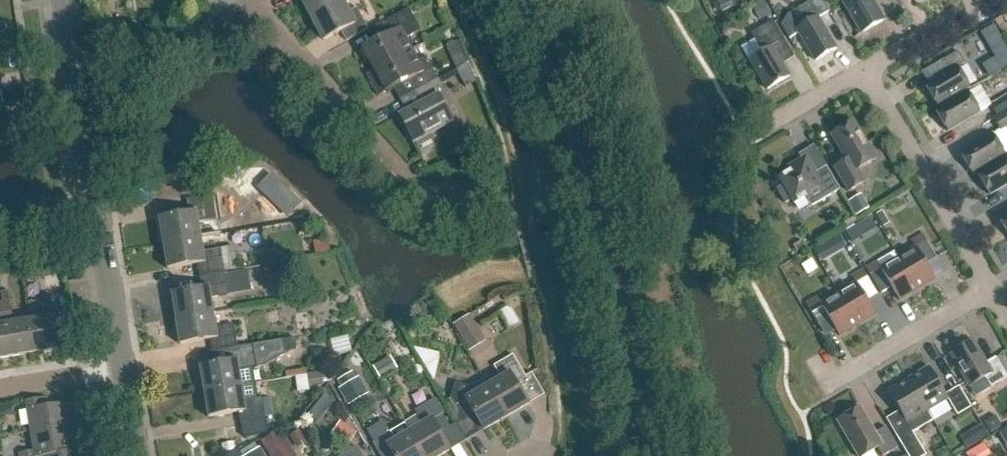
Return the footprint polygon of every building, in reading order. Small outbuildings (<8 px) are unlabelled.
[(312,20),(343,4),(341,0),(301,0),(312,20)] [(734,7),(730,0),(722,0),(717,2),(722,13),(734,7)] [(837,49),(819,19),(829,12),(822,0),(807,0),(809,3),(799,9),(807,23),(797,30),(816,62),(837,49)] [(884,22),(871,0),(844,0),(843,0),(863,34),(884,22)] [(759,20),(770,13),(763,1),(752,8),(759,20)] [(354,25),(343,4),(312,20),(323,41),(340,32),(345,42),(367,30),(362,21),(354,25)] [(367,74),(368,76),(414,51),(407,38),(420,31),(409,10),(377,27),(383,37),(361,49),(373,71),(367,74)] [(790,77),(776,54),(789,47),(773,21),(752,34),(763,53),(749,60),(767,91),(790,77)] [(447,46),(456,69),(467,63),(460,42),(447,46)] [(985,53),(996,72),(1006,66),(1006,51),(1003,43),(985,53)] [(418,61),(414,51),(368,76),(379,96),(408,81),(415,93),(438,81),(425,57),(418,61)] [(938,107),(939,108),(967,91),(966,90),(970,88),(958,68),(965,64),(958,52),(944,60),(951,71),(926,86),(938,107)] [(456,71),(465,88),(477,82),(467,65),(456,71)] [(447,97),(438,81),(415,93),(420,104),(399,115),(413,141),(452,121),(441,100),(447,97)] [(3,105),(26,101),(24,88),(1,92),(3,105)] [(967,92),(967,91),(939,108),(939,109),(936,111),(948,132),(980,113),(968,92),(967,92)] [(997,117),(1006,111),(1006,95),(990,105),(997,117)] [(993,120),(1000,132),(1006,128),(1006,112),(993,120)] [(859,170),(877,159),(854,122),(831,135),(846,161),(834,168),(849,192),(866,182),(859,170)] [(977,172),(977,173),(1005,157),(1005,156),(993,135),(961,154),(973,175),(977,172)] [(1005,157),(977,173),(978,174),(978,175),(990,195),(1006,185),(1006,157),(1006,158),(1005,157)] [(792,200),(794,204),(807,197),(813,207),(841,190),(827,167),(812,176),(803,159),(789,167),(792,171),(779,179),(783,185),(776,189),(785,204),(792,200)] [(868,209),(860,196),(848,204),(855,216),(868,209)] [(215,220),(211,197),(186,201),(188,212),(158,217),(162,245),(200,239),(198,223),(215,220)] [(884,228),(890,224),(882,212),(876,215),(884,228)] [(854,244),(865,237),(859,226),(847,233),(854,244)] [(836,233),(808,245),(815,261),(842,249),(836,233)] [(927,265),(937,259),(923,235),(912,242),(916,248),(899,258),(918,291),(936,280),(927,265)] [(203,253),(200,239),(162,245),(166,269),(197,264),(199,277),(224,273),(220,250),(203,253)] [(797,253),(805,248),(801,242),(793,247),(797,253)] [(849,266),(857,261),(852,252),(843,257),(849,266)] [(918,291),(899,258),(881,268),(878,262),(867,269),(881,294),(892,288),(900,301),(918,291)] [(857,284),(868,278),(864,271),(852,277),(856,283),(839,294),(858,326),(876,316),(857,284)] [(213,314),(210,298),(227,295),(224,273),(199,277),(201,288),(170,294),(175,321),(213,314)] [(858,326),(839,294),(822,304),(818,298),(807,304),(820,327),(830,321),(840,337),(858,326)] [(45,318),(29,321),(35,354),(59,350),(50,296),(41,297),(45,318)] [(35,354),(29,321),(14,323),(10,303),(2,304),(11,358),(35,354)] [(2,304),(0,304),(0,360),(11,358),(2,304)] [(510,329),(520,323),(510,306),(500,312),(510,329)] [(55,321),(67,319),(66,308),(54,310),(55,321)] [(215,327),(213,314),(175,321),(179,344),(210,339),(212,352),(228,349),(236,348),(232,324),(215,327)] [(453,325),(469,352),(486,342),(470,315),(453,325)] [(242,387),(239,371),(256,368),(266,366),(285,355),(283,341),(236,348),(228,349),(230,361),(199,366),(204,393),(242,387)] [(1006,379),(1006,376),(996,358),(987,363),(974,341),(950,355),(969,388),(985,378),(991,389),(1006,379)] [(502,380),(488,387),(506,418),(529,405),(516,383),(526,378),(513,356),(494,367),(502,380)] [(381,380),(397,369),(390,357),(373,367),(381,380)] [(930,367),(909,380),(928,412),(948,400),(958,416),(972,408),(959,387),(946,395),(930,367)] [(341,388),(356,379),(352,372),(337,381),(341,388)] [(310,389),(324,386),(321,373),(308,375),(310,389)] [(348,406),(369,394),(359,377),(356,379),(341,388),(338,390),(348,406)] [(933,421),(928,412),(909,380),(888,392),(907,424),(911,429),(913,433),(933,421)] [(506,418),(488,387),(475,395),(470,388),(455,384),(451,399),(464,420),(474,414),(484,431),(506,418)] [(244,401),(242,387),(204,393),(208,417),(239,412),(241,425),(265,421),(261,398),(244,401)] [(26,402),(31,434),(72,427),(68,404),(48,407),(47,398),(26,402)] [(440,434),(450,428),(434,401),(415,412),(423,425),(410,433),(423,455),(442,455),(451,451),(440,434)] [(13,417),(12,406),(0,407),(0,411),(1,419),(13,417)] [(898,448),(886,428),(876,434),(861,408),(838,422),(858,455),(866,455),(878,449),(882,455),(885,455),(898,448)] [(1001,428),(995,417),(984,423),(990,434),(1001,428)] [(348,447),(357,433),(340,422),(331,436),(348,447)] [(977,443),(988,437),(980,425),(970,432),(977,443)] [(405,426),(373,444),(380,455),(423,455),(410,433),(405,426)] [(75,451),(72,427),(31,434),(34,451),(19,454),(20,455),(53,455),(76,452),(75,451)] [(927,455),(913,433),(911,429),(897,437),(908,455),(926,455),(927,455)] [(297,449),(307,443),(299,431),(290,437),(297,449)] [(284,437),(265,449),(270,455),(295,455),(284,437)] [(991,455),(984,443),(966,455),(989,455),(991,455)] [(357,448),(343,455),(362,455),(357,448)]
